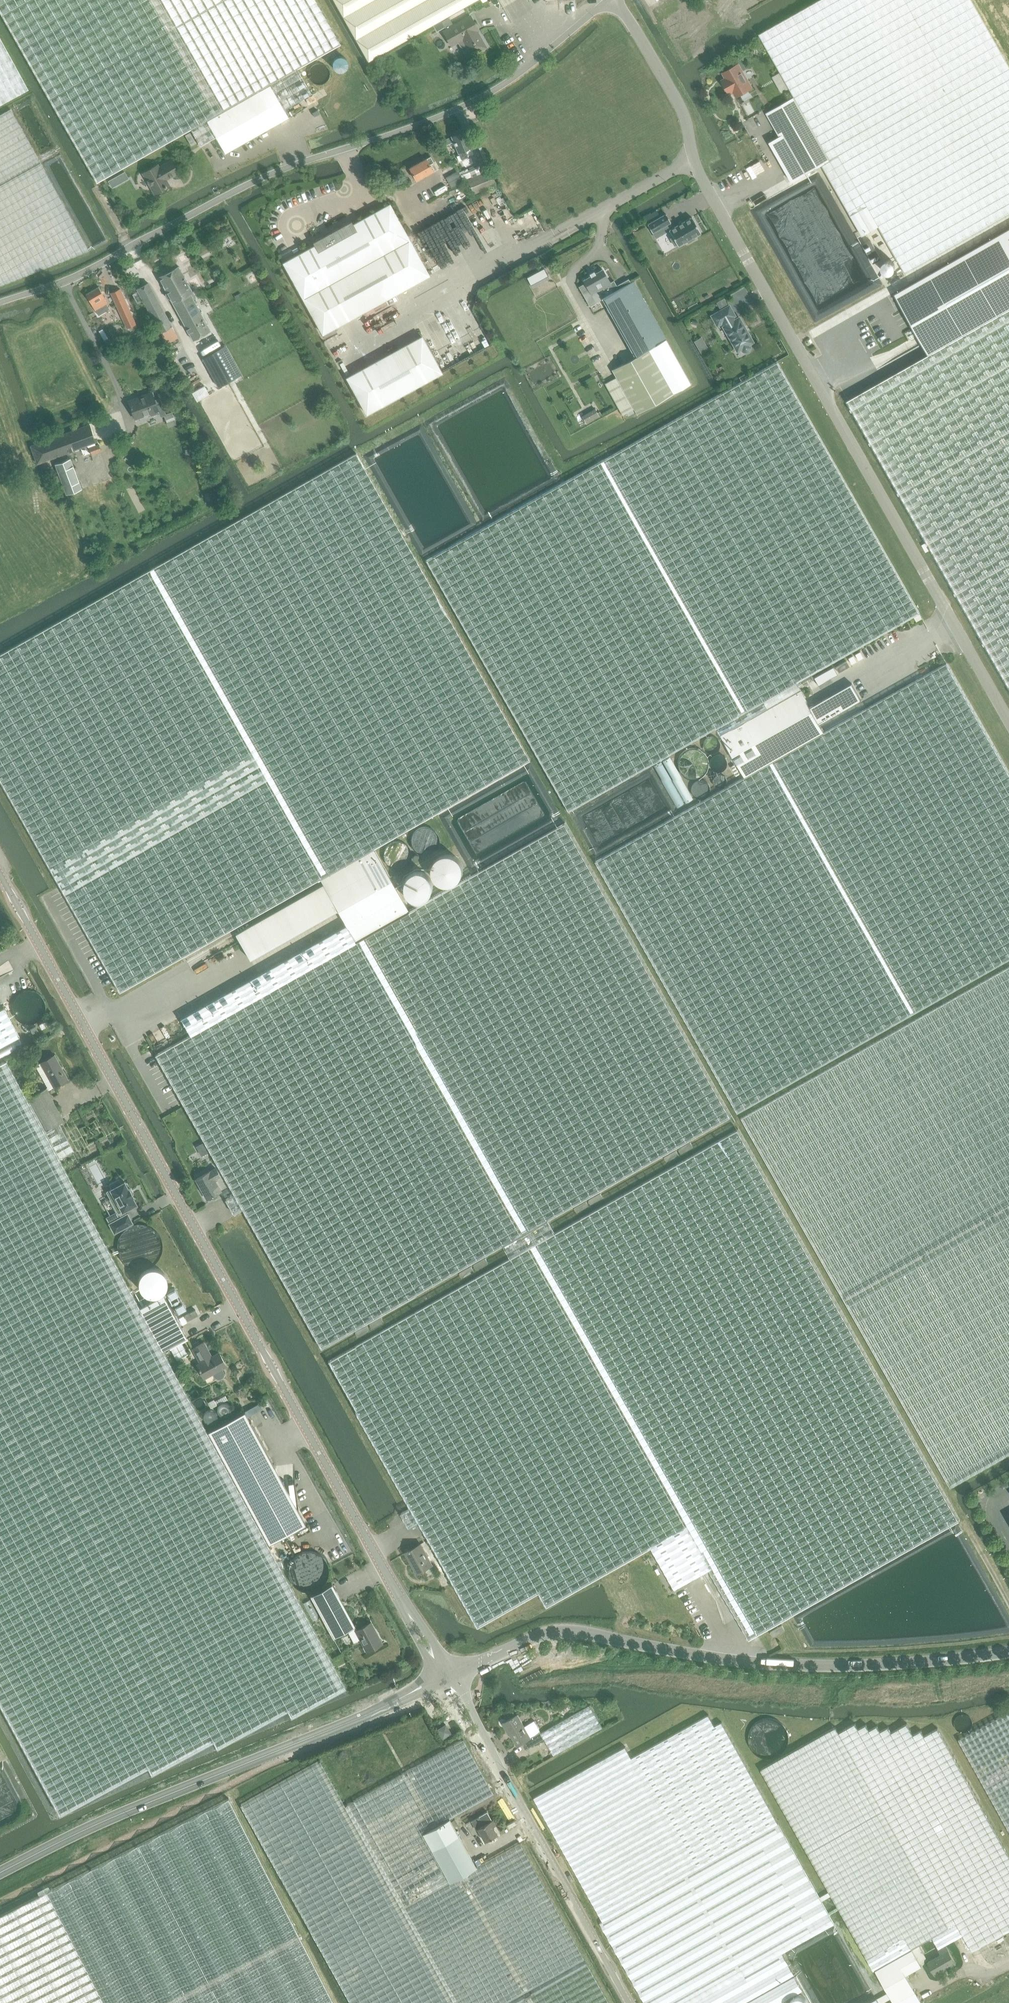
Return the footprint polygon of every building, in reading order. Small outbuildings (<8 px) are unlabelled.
[(97,182),(191,129),(297,69),(341,44),(315,0),(0,0),(0,11),(97,182)] [(368,61),(433,25),(441,21),(478,0),(333,0),(368,61)] [(794,97),(830,160),(822,164),(862,235),(879,226),(905,273),(1008,214),(1008,65),(972,0),(819,0),(759,34),(794,97)] [(470,15),(443,31),(452,45),(458,42),(463,49),(468,46),(472,55),(486,47),(475,26),(476,26),(470,15)] [(441,21),(433,25),(437,32),(444,27),(441,21)] [(29,89),(0,37),(0,105),(29,89)] [(739,64),(723,73),(725,78),(722,80),(724,83),(724,85),(725,86),(725,88),(727,89),(728,90),(730,93),(733,91),(736,96),(752,87),(739,64)] [(297,69),(191,129),(200,145),(216,137),(225,153),(289,117),(284,109),(311,94),(297,69)] [(794,97),(766,113),(780,137),(770,143),(792,181),(806,174),(822,164),(830,160),(794,97)] [(89,251),(41,164),(10,109),(0,115),(0,286),(89,251)] [(451,136),(442,140),(445,146),(453,142),(458,153),(459,152),(462,160),(463,159),(468,157),(465,150),(466,149),(472,147),(468,138),(465,130),(463,131),(461,130),(458,131),(458,132),(457,133),(455,134),(451,136)] [(189,133),(185,135),(191,146),(196,143),(190,132),(189,133)] [(429,164),(433,162),(430,156),(409,168),(416,180),(433,171),(429,164)] [(157,165),(143,173),(155,193),(159,191),(161,192),(164,190),(165,187),(169,185),(166,179),(178,172),(171,161),(159,168),(157,165)] [(467,179),(468,182),(473,194),(496,184),(489,169),(467,179)] [(452,188),(463,182),(457,171),(446,178),(452,188)] [(351,221),(313,242),(315,245),(283,262),(323,334),(429,275),(390,204),(353,224),(351,221)] [(671,222),(666,214),(648,224),(652,232),(661,228),(664,234),(669,231),(673,237),(670,238),(674,245),(677,244),(678,246),(687,241),(688,243),(695,239),(694,237),(701,233),(692,217),(673,228),(670,222),(671,222)] [(895,294),(929,355),(1008,309),(1008,229),(895,294)] [(871,240),(863,245),(873,264),(881,259),(871,240)] [(193,340),(209,330),(192,299),(195,297),(177,266),(158,277),(167,292),(165,295),(167,299),(170,299),(193,340)] [(579,286),(583,294),(585,298),(589,306),(603,299),(607,307),(635,357),(612,370),(616,377),(605,383),(622,415),(634,409),(636,414),(674,393),(691,384),(634,280),(630,282),(629,279),(620,284),(619,284),(616,285),(615,283),(615,282),(614,281),(610,283),(602,269),(602,270),(598,272),(594,274),(594,273),(590,275),(590,276),(583,280),(585,283),(579,286)] [(166,344),(177,337),(147,283),(136,289),(138,292),(142,300),(166,344)] [(109,309),(106,304),(108,303),(98,287),(86,294),(95,310),(96,310),(99,315),(109,309)] [(112,293),(127,328),(136,324),(120,290),(112,293)] [(138,292),(133,294),(138,303),(142,300),(138,292)] [(724,298),(716,302),(720,308),(727,304),(724,298)] [(729,306),(710,316),(716,327),(721,324),(736,351),(739,349),(740,351),(742,352),(744,353),(746,353),(748,352),(749,350),(750,348),(750,346),(749,344),(753,342),(747,331),(746,332),(743,328),(745,328),(739,317),(735,320),(733,316),(735,315),(729,306)] [(848,400),(1008,685),(1008,309),(929,355),(848,400)] [(422,336),(394,351),(347,377),(367,414),(441,373),(422,336)] [(222,348),(203,358),(218,387),(226,383),(237,377),(222,349),(222,348)] [(568,811),(716,727),(796,682),(918,613),(776,362),(425,560),(568,811)] [(151,392),(129,401),(135,417),(136,419),(151,414),(152,416),(159,413),(159,414),(160,417),(164,415),(166,415),(166,414),(160,398),(155,400),(152,392),(151,392)] [(595,409),(582,416),(586,424),(600,417),(595,409)] [(95,442),(89,424),(30,446),(36,463),(87,445),(89,447),(92,454),(100,451),(98,444),(97,444),(95,445),(95,442)] [(320,878),(373,848),(529,760),(355,452),(0,653),(0,781),(119,992),(320,878)] [(66,493),(80,488),(70,459),(55,464),(66,493)] [(846,661),(836,667),(839,672),(849,666),(846,661)] [(744,777),(596,862),(738,1113),(1008,959),(1008,774),(946,663),(824,732),(744,777)] [(833,667),(814,678),(818,685),(837,674),(833,667)] [(716,727),(744,777),(824,732),(819,724),(862,700),(852,682),(809,706),(796,682),(716,727)] [(320,1347),(503,1244),(548,1219),(731,1117),(565,823),(408,911),(408,910),(354,940),(346,924),(223,993),(181,1019),(189,1034),(154,1053),(234,1192),(225,1198),(233,1212),(242,1208),(320,1347)] [(354,940),(408,910),(373,848),(320,878),(322,883),(235,933),(249,959),(337,909),(346,924),(354,940)] [(741,1118),(950,1485),(1008,1452),(1008,966),(741,1118)] [(18,1037),(20,1036),(4,1007),(0,1010),(0,1047),(18,1037)] [(47,1021),(39,1025),(42,1029),(49,1025),(47,1021)] [(36,1026),(30,1029),(32,1034),(39,1031),(36,1026)] [(48,1089),(53,1086),(67,1078),(55,1054),(41,1062),(36,1065),(48,1089)] [(0,1063),(0,1703),(60,1814),(148,1766),(152,1773),(213,1740),(217,1747),(288,1709),(291,1716),(346,1687),(268,1543),(207,1432),(164,1352),(140,1307),(71,1180),(60,1158),(27,1097),(6,1060),(0,1063)] [(29,1096),(27,1097),(60,1158),(74,1150),(58,1122),(63,1119),(45,1087),(29,1096)] [(555,1232),(548,1219),(503,1244),(510,1257),(327,1360),(410,1506),(401,1511),(409,1526),(419,1521),(478,1626),(539,1591),(547,1605),(651,1546),(675,1588),(710,1568),(749,1638),(959,1520),(738,1129),(555,1232)] [(196,1146),(201,1156),(209,1151),(203,1142),(196,1146)] [(693,1147),(690,1142),(678,1149),(681,1154),(693,1147)] [(664,1157),(666,1161),(667,1162),(679,1155),(676,1150),(664,1157)] [(196,1178),(198,1182),(207,1197),(220,1190),(214,1179),(221,1175),(216,1167),(196,1178)] [(112,1188),(106,1191),(118,1213),(119,1213),(121,1217),(110,1223),(115,1232),(132,1222),(127,1214),(126,1214),(124,1210),(136,1203),(124,1181),(121,1183),(118,1179),(110,1184),(112,1188)] [(591,1205),(602,1199),(603,1198),(600,1193),(588,1200),(591,1205)] [(574,1208),(577,1213),(589,1206),(586,1201),(574,1208)] [(476,1269),(483,1266),(488,1263),(485,1258),(474,1264),(476,1269)] [(474,1271),(471,1267),(471,1266),(459,1273),(462,1278),(474,1271)] [(187,1310),(174,1288),(164,1293),(176,1316),(187,1310)] [(163,1294),(140,1307),(163,1349),(169,1346),(170,1349),(182,1342),(188,1339),(163,1294)] [(187,1320),(198,1314),(195,1309),(185,1315),(187,1320)] [(369,1324),(372,1329),(384,1322),(381,1317),(369,1324)] [(355,1332),(358,1337),(370,1330),(367,1325),(355,1332)] [(182,1342),(170,1349),(176,1360),(188,1353),(182,1342)] [(222,1368),(226,1366),(218,1353),(211,1356),(204,1343),(193,1348),(200,1361),(197,1363),(204,1377),(212,1373),(215,1377),(218,1378),(220,1378),(223,1377),(224,1375),(224,1371),(222,1368)] [(214,1399),(208,1402),(211,1408),(217,1405),(215,1401),(214,1399)] [(268,1543),(279,1537),(306,1523),(245,1411),(207,1432),(268,1543)] [(416,1573),(433,1564),(421,1543),(406,1552),(413,1565),(412,1566),(416,1573)] [(439,1579),(443,1587),(451,1583),(447,1575),(439,1579)] [(332,1584),(311,1595),(334,1638),(354,1626),(332,1584)] [(366,1651),(381,1642),(370,1623),(356,1630),(366,1651)] [(769,1632),(772,1637),(785,1630),(782,1625),(769,1632)] [(588,1704),(558,1722),(541,1732),(534,1720),(524,1726),(517,1714),(502,1722),(507,1731),(509,1729),(517,1744),(522,1741),(526,1748),(544,1737),(554,1755),(602,1728),(588,1704)] [(958,1739),(964,1750),(967,1754),(1008,1830),(1008,1711),(958,1739)] [(534,1797),(602,1919),(599,1921),(645,2002),(692,2002),(693,2002),(783,2002),(781,2001),(802,1989),(782,1952),(834,1923),(721,1722),(715,1726),(708,1714),(632,1757),(625,1746),(534,1797)] [(971,1718),(970,1717),(969,1716),(967,1715),(966,1714),(964,1714),(963,1714),(961,1714),(960,1715),(958,1715),(957,1716),(956,1717),(955,1719),(955,1720),(954,1722),(954,1723),(954,1725),(955,1726),(955,1728),(956,1729),(957,1730),(959,1731),(960,1732),(962,1732),(963,1732),(965,1732),(966,1732),(968,1731),(969,1731),(970,1730),(971,1728),(972,1727),(972,1725),(973,1724),(973,1722),(972,1721),(972,1719),(971,1718)] [(785,1726),(783,1723),(780,1721),(778,1720),(774,1718),(771,1718),(768,1718),(764,1718),(761,1719),(758,1721),(755,1723),(753,1725),(751,1728),(750,1731),(749,1734),(748,1738),(749,1741),(750,1745),(751,1748),(753,1751),(755,1753),(758,1755),(761,1757),(765,1758),(768,1758),(771,1758),(775,1757),(778,1756),(781,1754),(784,1752),(786,1749),(787,1746),(788,1743),(789,1739),(789,1736),(788,1732),(787,1729),(785,1726)] [(932,1936),(956,1923),(962,1934),(972,1951),(1008,1929),(1008,1856),(937,1728),(924,1736),(921,1730),(913,1735),(907,1723),(891,1732),(888,1727),(880,1731),(877,1725),(869,1730),(866,1724),(858,1729),(855,1723),(838,1732),(835,1727),(760,1769),(873,1968),(874,1968),(890,1996),(894,2002),(893,2002),(917,2002),(921,2001),(915,1990),(906,1974),(921,1965),(920,1962),(926,1958),(918,1944),(932,1936)] [(443,1738),(451,1733),(445,1724),(438,1729),(443,1738)] [(240,1804),(351,2002),(510,2002),(586,1963),(519,1842),(476,1867),(454,1827),(451,1821),(449,1818),(493,1793),(463,1739),(445,1749),(345,1805),(320,1760),(240,1804)] [(228,1797),(0,1914),(0,2002),(334,2002),(228,1797)] [(497,1833),(493,1826),(496,1824),(493,1819),(492,1820),(487,1811),(471,1820),(476,1829),(478,1828),(481,1833),(481,1834),(483,1839),(484,1838),(485,1840),(497,1833)] [(938,1947),(962,1934),(956,1923),(932,1936),(938,1947)] [(935,1974),(955,1963),(945,1945),(938,1949),(941,1954),(928,1961),(935,1974)] [(510,2002),(609,2002),(586,1963),(510,2002)]
